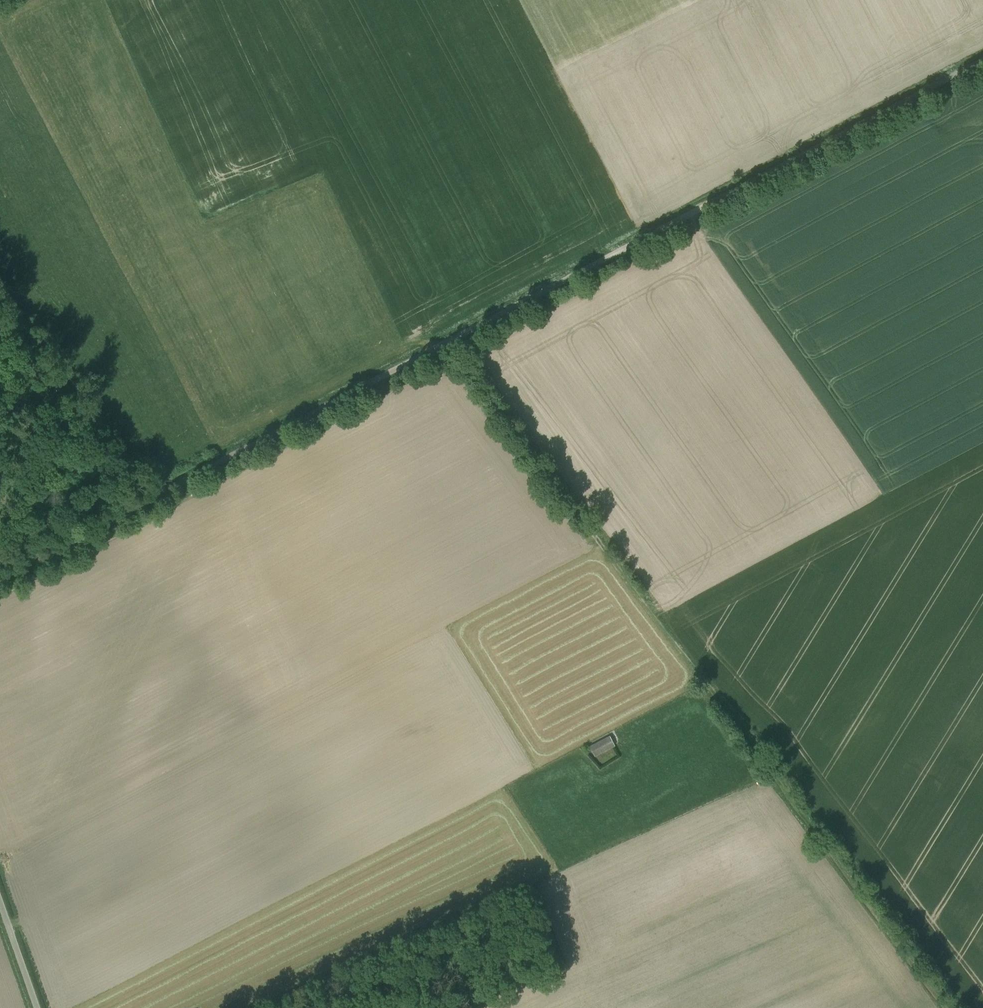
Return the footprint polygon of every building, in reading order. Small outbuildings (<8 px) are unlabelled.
[(610,736),(595,744),(599,753),(614,745),(610,736)]
